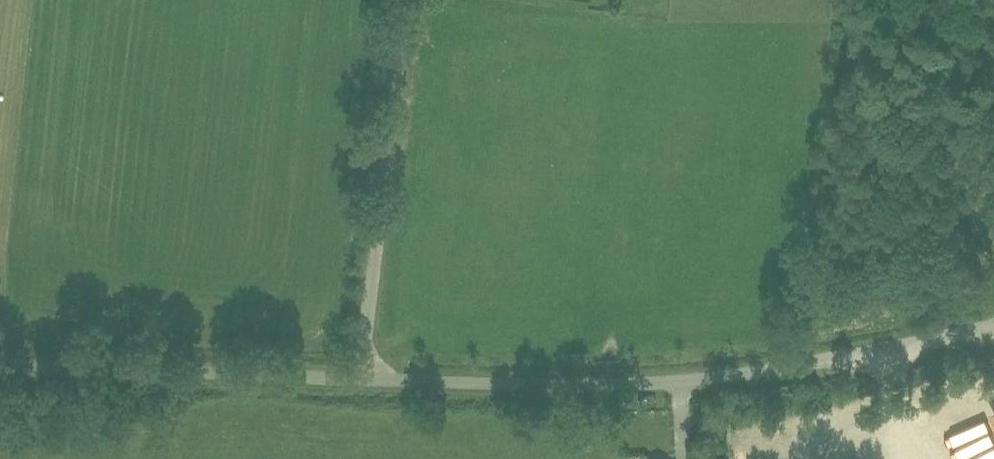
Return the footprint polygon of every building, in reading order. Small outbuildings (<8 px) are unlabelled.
[(956,458),(993,443),(993,430),(952,446),(956,458)]
